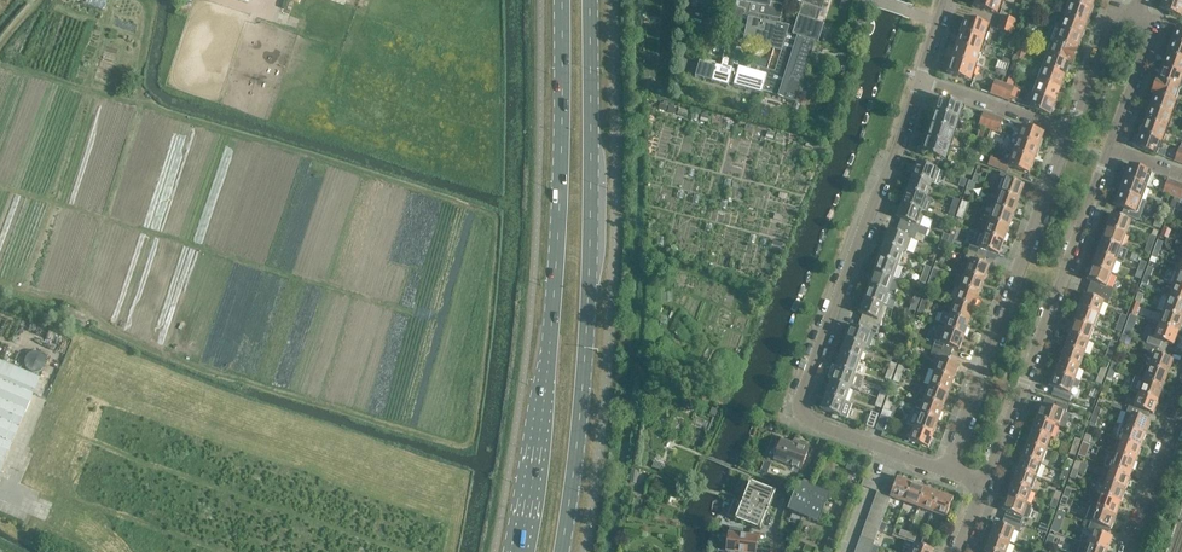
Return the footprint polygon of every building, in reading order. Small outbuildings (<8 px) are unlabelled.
[(691,8),(698,10),(700,2),(726,7),(728,0),(692,0),(691,8)] [(722,65),(716,64),(716,66),(699,62),(695,76),(711,81),(729,85),(729,83),(734,84),(734,85),(762,93),(763,91),(778,96),(778,97),(796,102),(815,42),(819,43),(825,24),(816,21),(820,9),(823,10),(826,0),(796,0),(796,1),(802,4),(799,16),(795,27),(790,26),(780,24),(784,6),(785,0),(728,0),(726,7),(726,8),(727,8),(732,9),(722,65)] [(1003,0),(975,0),(977,1),(975,7),(1000,15),(1002,9),(1001,9),(1003,0)] [(1036,6),(1044,9),(1046,2),(1044,0),(1039,0),(1036,6)] [(1069,4),(1092,13),(1095,4),(1093,4),(1094,0),(1071,0),(1069,4)] [(1161,9),(1174,14),(1181,17),(1181,2),(1177,0),(1164,0),(1161,9)] [(1069,4),(1064,17),(1085,25),(1087,19),(1089,20),(1092,13),(1069,4)] [(1041,15),(1044,9),(1036,6),(1034,14),(1039,16),(1041,15)] [(1002,15),(1000,22),(1014,27),(1016,20),(1017,20),(1002,15)] [(1064,17),(1060,30),(1083,38),(1085,30),(1084,30),(1085,25),(1064,17)] [(962,33),(961,33),(985,41),(988,32),(989,33),(990,31),(991,27),(966,19),(964,25),(962,25),(960,32),(962,33)] [(1029,19),(1025,28),(1031,30),(1034,29),(1036,22),(1029,19)] [(1014,27),(1000,22),(998,30),(1012,34),(1014,27)] [(1170,41),(1181,45),(1181,30),(1177,28),(1175,33),(1173,33),(1170,41)] [(1060,30),(1055,43),(1077,51),(1076,50),(1078,45),(1080,46),(1083,38),(1060,30)] [(958,38),(955,45),(981,54),(985,41),(961,33),(960,39),(958,38)] [(1025,36),(1022,45),(1030,47),(1033,39),(1025,36)] [(1167,55),(1181,60),(1181,45),(1170,41),(1168,48),(1169,49),(1167,55)] [(1048,54),(1048,55),(1052,56),(1072,64),(1077,51),(1055,43),(1050,55),(1048,54)] [(954,54),(953,59),(977,67),(981,54),(955,45),(953,54),(954,54)] [(1021,45),(1017,58),(1025,61),(1029,48),(1021,45)] [(1048,55),(1043,68),(1066,77),(1069,69),(1067,68),(1069,63),(1072,64),(1052,56),(1048,55)] [(1161,67),(1181,74),(1181,60),(1167,55),(1166,60),(1164,59),(1161,67)] [(977,67),(953,59),(953,60),(951,60),(948,68),(950,68),(948,74),(974,82),(976,76),(974,75),(977,67)] [(1015,64),(1012,72),(1019,74),(1022,66),(1015,64)] [(1157,80),(1179,88),(1181,81),(1181,74),(1161,67),(1158,74),(1160,75),(1158,80),(1157,80)] [(1043,68),(1038,81),(1059,89),(1061,84),(1063,84),(1066,77),(1043,68)] [(992,90),(991,94),(1000,97),(1005,84),(995,80),(991,90),(992,90)] [(1155,95),(1176,103),(1177,101),(1175,101),(1179,88),(1157,80),(1152,93),(1155,95)] [(1038,81),(1034,95),(1056,103),(1059,95),(1058,94),(1059,89),(1038,81)] [(1005,84),(1000,97),(1009,100),(1010,97),(1011,97),(1015,87),(1005,84)] [(1029,104),(1028,107),(1050,115),(1052,110),(1054,110),(1056,103),(1034,95),(1030,105),(1029,104)] [(1152,99),(1149,107),(1172,115),(1176,103),(1155,95),(1154,100),(1152,99)] [(936,111),(936,112),(960,120),(963,111),(964,112),(965,106),(941,98),(939,103),(937,103),(935,111),(936,111)] [(1148,115),(1146,121),(1167,128),(1172,115),(1149,107),(1146,115),(1148,115)] [(933,116),(931,123),(956,132),(960,120),(936,112),(934,117),(933,116)] [(989,129),(994,116),(984,112),(979,126),(989,129)] [(994,116),(989,129),(998,133),(1003,119),(994,116)] [(1143,125),(1140,133),(1162,141),(1167,128),(1146,121),(1144,126),(1143,125)] [(930,133),(928,137),(952,145),(956,132),(931,123),(927,132),(930,133)] [(1021,129),(1018,139),(1039,147),(1043,134),(1021,125),(1020,128),(1021,129)] [(1139,142),(1136,147),(1164,157),(1166,152),(1159,149),(1162,141),(1140,133),(1137,141),(1139,142)] [(925,146),(923,152),(948,160),(949,157),(950,155),(948,154),(952,145),(928,137),(928,139),(926,138),(923,146),(925,146)] [(1018,139),(1013,152),(1034,160),(1039,147),(1018,139)] [(1008,167),(1009,167),(1009,166),(1029,173),(1034,160),(1013,152),(1008,167)] [(988,165),(1006,171),(1009,164),(991,157),(988,165)] [(913,176),(933,183),(939,185),(944,171),(918,162),(913,176)] [(960,170),(971,174),(973,167),(962,163),(960,170)] [(1130,165),(1125,179),(1146,186),(1149,178),(1151,179),(1152,174),(1151,173),(1130,165)] [(975,173),(972,181),(979,184),(982,176),(975,173)] [(913,176),(908,190),(928,197),(933,183),(913,176)] [(965,188),(968,180),(962,177),(959,186),(965,188)] [(1003,181),(999,192),(1000,193),(1019,200),(1024,186),(1005,179),(1004,181),(1003,181)] [(1125,179),(1120,192),(1141,199),(1146,186),(1125,179)] [(1173,196),(1178,183),(1168,179),(1163,192),(1173,196)] [(976,183),(970,180),(967,189),(973,191),(976,183)] [(1173,196),(1176,197),(1174,202),(1181,204),(1181,202),(1181,184),(1178,183),(1173,196)] [(903,203),(925,212),(928,212),(933,198),(928,197),(908,190),(903,203)] [(999,192),(994,206),(1014,213),(1019,200),(1000,193),(999,192)] [(1141,199),(1120,192),(1115,205),(1123,208),(1121,214),(1139,220),(1141,212),(1145,201),(1141,199)] [(960,199),(953,197),(951,205),(957,207),(960,199)] [(969,202),(962,200),(959,208),(966,211),(969,202)] [(1156,205),(1166,209),(1167,204),(1158,201),(1156,205)] [(898,218),(901,219),(899,225),(918,232),(926,235),(928,229),(920,226),(925,212),(922,211),(903,203),(898,218)] [(957,207),(951,205),(948,213),(954,215),(957,207)] [(994,206),(989,220),(1009,227),(1014,213),(994,206)] [(1175,208),(1169,206),(1166,213),(1172,215),(1175,208)] [(966,211),(959,208),(956,216),(963,219),(966,211)] [(1112,214),(1107,228),(1127,235),(1132,221),(1112,214)] [(1160,229),(1163,222),(1156,219),(1153,226),(1160,229)] [(989,220),(984,233),(1004,241),(1009,227),(989,220)] [(889,230),(885,243),(904,250),(907,252),(912,238),(923,242),(926,235),(899,225),(896,233),(889,230)] [(1107,228),(1102,241),(1122,248),(1127,235),(1107,228)] [(1163,228),(1161,235),(1167,238),(1169,230),(1163,228)] [(947,233),(941,231),(938,239),(944,241),(947,233)] [(984,233),(979,247),(970,244),(968,251),(986,257),(988,252),(999,256),(1004,241),(984,233)] [(1148,243),(1153,245),(1157,236),(1151,234),(1148,243)] [(944,241),(938,239),(935,247),(941,250),(944,241)] [(1158,240),(1155,248),(1160,250),(1163,242),(1158,240)] [(1102,241),(1097,254),(1117,261),(1122,248),(1102,241)] [(885,243),(880,257),(899,264),(904,250),(885,243)] [(1151,253),(1153,245),(1148,243),(1145,251),(1151,253)] [(1160,250),(1155,248),(1152,257),(1157,259),(1160,250)] [(970,260),(965,272),(985,280),(990,267),(984,265),(986,257),(968,251),(965,258),(970,260)] [(1097,254),(1092,267),(1112,275),(1117,261),(1097,254)] [(874,272),(893,278),(894,279),(899,264),(880,257),(874,272)] [(1138,269),(1143,271),(1147,263),(1141,261),(1138,269)] [(933,267),(926,265),(923,273),(930,275),(933,267)] [(1145,275),(1151,277),(1154,268),(1149,266),(1145,275)] [(1091,281),(1091,282),(1089,289),(1111,297),(1114,290),(1107,287),(1112,275),(1092,267),(1088,280),(1091,281)] [(942,270),(935,268),(932,276),(939,279),(942,270)] [(1141,279),(1143,271),(1138,269),(1135,277),(1141,279)] [(874,272),(870,285),(889,292),(896,294),(900,281),(894,279),(893,278),(874,272)] [(965,272),(960,286),(980,294),(985,280),(965,272)] [(1173,285),(1181,288),(1181,274),(1178,272),(1173,285)] [(930,275),(923,273),(920,281),(927,284),(930,275)] [(1148,285),(1151,277),(1145,275),(1143,283),(1148,285)] [(939,279),(932,276),(929,285),(936,287),(939,279)] [(870,285),(865,299),(884,306),(889,292),(870,285)] [(1168,298),(1181,303),(1181,288),(1173,285),(1168,298)] [(960,286),(955,300),(975,307),(980,294),(960,286)] [(1085,295),(1080,308),(1099,315),(1104,302),(1109,303),(1111,297),(1089,289),(1086,295),(1085,295)] [(923,294),(916,292),(913,300),(920,303),(923,294)] [(1139,293),(1136,301),(1142,303),(1144,295),(1139,293)] [(932,298),(925,295),(922,304),(929,306),(932,298)] [(1164,311),(1181,318),(1181,303),(1168,298),(1162,296),(1158,309),(1164,311)] [(884,306),(865,299),(859,314),(862,315),(860,321),(880,328),(887,307),(884,306)] [(920,303),(913,300),(910,309),(917,311),(920,303)] [(955,300),(950,314),(970,321),(975,307),(955,300)] [(1142,303),(1136,301),(1131,314),(1137,316),(1142,303)] [(63,304),(60,312),(84,323),(88,315),(63,304)] [(929,306),(922,304),(920,312),(926,314),(929,306)] [(1080,308),(1075,321),(1094,328),(1099,315),(1080,308)] [(965,335),(970,321),(950,314),(943,311),(939,321),(946,324),(945,328),(965,335)] [(1159,325),(1178,332),(1180,328),(1181,328),(1181,318),(1164,311),(1159,325)] [(1117,322),(1123,324),(1126,316),(1120,314),(1117,322)] [(851,325),(846,339),(866,346),(869,344),(873,334),(877,335),(880,328),(860,321),(858,328),(851,325)] [(1075,321),(1070,334),(1090,342),(1094,328),(1075,321)] [(1114,330),(1120,332),(1123,324),(1117,322),(1114,330)] [(1159,325),(1158,326),(1153,327),(1147,343),(1166,350),(1169,344),(1173,346),(1178,332),(1159,325)] [(959,350),(965,335),(945,328),(939,342),(935,341),(933,347),(951,354),(953,348),(959,350)] [(1125,328),(1122,334),(1123,335),(1128,336),(1130,337),(1133,331),(1125,328)] [(909,331),(901,329),(899,335),(907,337),(909,331)] [(1070,334),(1065,347),(1085,355),(1090,342),(1070,334)] [(1128,336),(1123,335),(1121,341),(1128,343),(1130,337),(1128,336)] [(846,339),(841,353),(861,360),(864,352),(867,353),(870,347),(866,346),(846,339)] [(1108,348),(1113,350),(1116,342),(1110,340),(1108,348)] [(1144,351),(1153,354),(1148,367),(1168,374),(1173,361),(1164,357),(1166,350),(1147,343),(1144,351)] [(939,357),(934,371),(954,378),(959,365),(949,361),(951,354),(933,347),(931,354),(939,357)] [(1065,347),(1060,361),(1080,368),(1085,355),(1065,347)] [(1105,356),(1110,358),(1113,350),(1108,348),(1105,356)] [(47,361),(37,349),(23,360),(33,372),(47,361)] [(841,353),(836,367),(856,374),(856,373),(861,375),(864,365),(860,364),(861,360),(841,353)] [(1110,368),(1116,370),(1119,362),(1113,360),(1110,368)] [(0,361),(0,469),(39,378),(0,361)] [(897,363),(891,361),(888,369),(894,372),(897,363)] [(1060,361),(1055,374),(1075,381),(1080,368),(1060,361)] [(907,367),(900,364),(897,373),(904,375),(907,367)] [(836,367),(831,381),(851,388),(858,390),(863,377),(856,374),(836,367)] [(1099,375),(1104,377),(1107,369),(1101,367),(1099,375)] [(1168,374),(1148,367),(1143,380),(1163,387),(1168,374)] [(923,382),(929,384),(949,392),(954,378),(934,371),(928,368),(923,382)] [(1107,376),(1113,378),(1116,370),(1110,368),(1107,376)] [(894,372),(888,369),(885,377),(891,380),(894,372)] [(904,375),(897,373),(894,381),(901,383),(904,375)] [(1051,387),(1054,388),(1052,395),(1070,402),(1073,395),(1070,394),(1075,381),(1055,374),(1051,387)] [(1096,383),(1101,385),(1104,377),(1099,375),(1096,383)] [(1143,380),(1138,393),(1158,400),(1163,387),(1143,380)] [(831,381),(826,395),(846,402),(851,388),(831,381)] [(929,384),(924,398),(944,405),(949,392),(929,384)] [(887,391),(881,389),(878,397),(884,400),(887,391)] [(896,395),(890,393),(887,401),(893,403),(896,395)] [(1138,393),(1134,406),(1129,404),(1127,412),(1146,419),(1148,413),(1153,414),(1158,400),(1138,393)] [(846,402),(826,395),(821,409),(830,412),(840,416),(840,415),(847,418),(852,404),(846,402)] [(884,400),(878,397),(875,406),(881,408),(884,400)] [(924,398),(919,412),(939,419),(944,405),(924,398)] [(1048,406),(1042,404),(1037,418),(1056,425),(1061,412),(1066,414),(1068,407),(1050,400),(1048,406)] [(893,403),(887,401),(884,409),(890,411),(893,403)] [(1093,415),(1099,417),(1102,409),(1096,407),(1093,415)] [(872,411),(867,425),(874,428),(879,414),(872,411)] [(919,412),(914,426),(934,433),(939,419),(919,412)] [(1145,434),(1150,421),(1131,414),(1128,413),(1123,426),(1145,434)] [(881,414),(876,429),(883,431),(888,417),(881,414)] [(1090,423),(1096,425),(1099,417),(1093,415),(1090,423)] [(1056,425),(1037,418),(1032,431),(1051,439),(1056,425)] [(1118,440),(1121,441),(1140,448),(1145,434),(1123,426),(1120,425),(1117,433),(1120,434),(1118,440)] [(910,438),(909,441),(929,448),(934,433),(914,426),(910,438)] [(1058,441),(1051,439),(1032,431),(1027,445),(1046,452),(1053,454),(1058,441)] [(1083,442),(1089,444),(1092,436),(1086,434),(1083,442)] [(793,443),(782,439),(774,459),(801,469),(810,446),(794,440),(793,443)] [(1072,447),(1078,449),(1081,441),(1075,439),(1072,447)] [(1121,441),(1116,454),(1135,461),(1140,448),(1121,441)] [(1046,452),(1027,445),(1022,458),(1042,465),(1049,468),(1053,454),(1046,452)] [(1070,455),(1075,457),(1078,449),(1072,447),(1070,455)] [(1085,459),(1087,452),(1080,449),(1077,456),(1085,459)] [(814,461),(814,462),(819,464),(824,453),(819,450),(814,461)] [(1116,454),(1111,468),(1130,475),(1135,461),(1116,454)] [(1042,465),(1022,458),(1017,471),(1037,478),(1042,465)] [(1074,469),(1079,471),(1082,463),(1077,461),(1074,469)] [(857,471),(859,466),(848,462),(846,467),(857,471)] [(1063,473),(1069,475),(1072,467),(1066,465),(1063,473)] [(1125,489),(1130,475),(1111,468),(1106,481),(1125,489)] [(1071,477),(1076,480),(1079,472),(1074,470),(1071,477)] [(867,471),(862,485),(869,488),(874,474),(867,471)] [(1037,478),(1017,471),(1012,484),(1032,491),(1037,478)] [(1060,481),(1066,483),(1069,475),(1063,473),(1060,481)] [(874,474),(869,488),(876,491),(881,477),(874,474)] [(881,477),(876,491),(877,491),(883,493),(888,480),(881,477)] [(896,482),(891,496),(890,497),(891,498),(904,503),(912,483),(898,478),(896,483),(896,482)] [(888,480),(883,493),(891,496),(896,482),(888,480)] [(1120,502),(1125,489),(1106,481),(1101,495),(1120,502)] [(775,492),(750,482),(743,500),(768,511),(775,492)] [(912,483),(904,503),(918,508),(925,488),(912,483)] [(1032,491),(1012,484),(1008,497),(1027,504),(1032,491)] [(800,485),(790,510),(803,515),(809,502),(805,500),(806,498),(809,488),(800,485)] [(828,496),(809,488),(806,498),(805,500),(809,502),(803,515),(818,521),(828,496)] [(932,513),(939,493),(925,488),(918,508),(932,513)] [(1064,496),(1070,499),(1072,491),(1067,489),(1064,496)] [(877,491),(875,497),(889,502),(891,498),(890,497),(891,496),(883,493),(877,491)] [(1054,499),(1059,501),(1062,493),(1056,491),(1054,499)] [(953,498),(939,493),(932,513),(946,518),(953,498)] [(1101,495),(1096,508),(1115,515),(1120,502),(1101,495)] [(875,497),(873,504),(887,509),(889,502),(875,497)] [(1008,497),(1003,510),(1007,512),(1004,518),(1023,525),(1025,518),(1030,520),(1031,517),(1032,517),(1034,511),(1033,510),(1034,507),(1027,504),(1008,497)] [(1061,505),(1067,507),(1069,499),(1064,497),(1061,505)] [(1051,507),(1056,509),(1059,501),(1054,499),(1051,507)] [(768,511),(743,500),(735,520),(760,530),(768,511)] [(873,504),(871,510),(884,515),(887,509),(873,504)] [(1091,522),(1110,529),(1115,515),(1096,508),(1091,506),(1086,520),(1091,522)] [(884,515),(871,510),(868,517),(882,522),(884,515)] [(1062,523),(1065,514),(1058,511),(1054,520),(1062,523)] [(868,517),(866,523),(880,528),(882,523),(882,522),(868,517)] [(995,522),(991,536),(1010,543),(1015,530),(1020,532),(1022,525),(1004,518),(1002,524),(995,522)] [(1107,551),(1112,537),(1108,536),(1110,529),(1091,522),(1086,520),(1083,528),(1093,531),(1088,544),(1107,551)] [(879,530),(880,528),(866,523),(864,529),(878,535),(879,530)] [(885,530),(887,525),(882,523),(880,528),(879,530),(884,532),(885,530)] [(878,535),(864,529),(861,536),(875,541),(877,536),(878,535)] [(899,536),(907,539),(908,534),(901,531),(899,536)] [(728,534),(726,551),(731,551),(756,551),(757,538),(742,536),(728,534)] [(908,534),(907,539),(914,542),(916,536),(908,534)] [(829,536),(825,547),(832,550),(837,539),(829,536)] [(875,541),(861,536),(859,543),(873,548),(875,541)] [(879,547),(882,538),(877,536),(875,541),(874,544),(879,547)] [(921,543),(935,548),(938,541),(924,536),(921,543)] [(986,549),(994,551),(1007,551),(1010,543),(991,536),(986,549)] [(1046,544),(1051,546),(1054,538),(1048,536),(1046,544)] [(911,551),(933,551),(934,551),(905,540),(902,547),(912,551),(911,551)] [(1107,551),(1088,544),(1080,542),(1076,551),(1107,551)] [(856,549),(864,551),(871,551),(873,548),(859,543),(856,549)] [(1044,551),(1049,551),(1051,546),(1046,544),(1043,551),(1044,551)]
